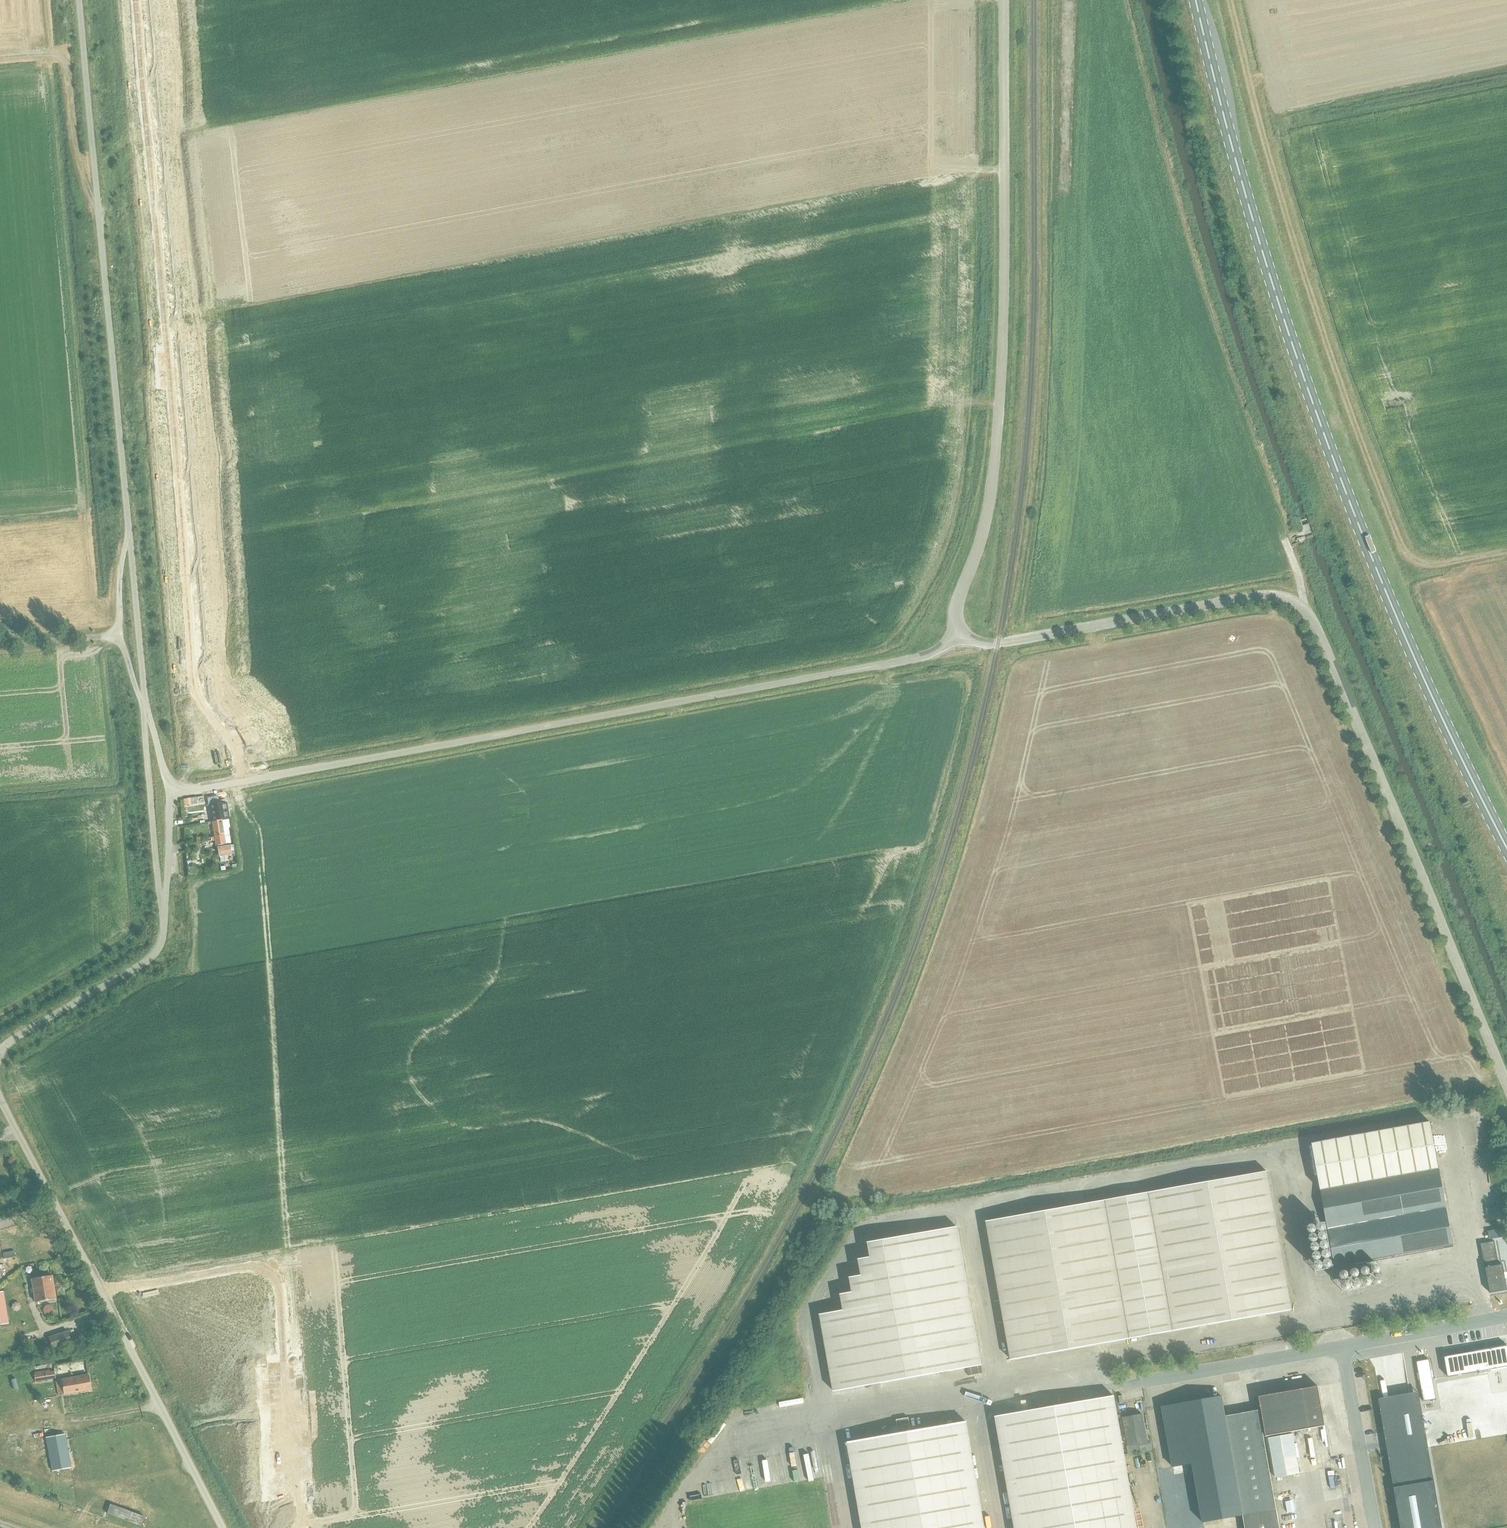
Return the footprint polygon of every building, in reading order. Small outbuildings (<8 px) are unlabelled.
[(210,810),(207,811),(207,815),(211,815),(212,822),(222,820),(219,799),(218,799),(213,800),(208,801),(210,810)] [(222,820),(212,822),(216,846),(231,843),(229,828),(231,828),(229,820),(222,821),(222,820)] [(218,848),(220,857),(232,854),(230,846),(218,848)] [(1312,1144),(1335,1268),(1453,1246),(1430,1122),(1312,1144)] [(987,1221),(1011,1360),(1292,1310),(1267,1172),(987,1221)] [(834,1391),(982,1365),(958,1227),(869,1243),(872,1257),(860,1259),(863,1275),(851,1278),(854,1292),(842,1294),(845,1310),(821,1314),(834,1391)] [(1490,1229),(1491,1238),(1503,1236),(1501,1227),(1490,1229)] [(1490,1293),(1506,1290),(1506,1288),(1503,1264),(1499,1265),(1494,1241),(1481,1244),(1490,1293)] [(15,1257),(14,1251),(1,1252),(2,1259),(15,1257)] [(32,1279),(36,1302),(56,1298),(52,1276),(32,1279)] [(8,1323),(3,1292),(0,1292),(0,1325),(8,1323)] [(53,1302),(45,1303),(47,1312),(55,1311),(53,1302)] [(49,1337),(52,1349),(71,1342),(68,1331),(49,1337)] [(1448,1378),(1506,1367),(1506,1346),(1444,1357),(1448,1378)] [(1423,1361),(1413,1363),(1421,1402),(1436,1399),(1429,1360),(1423,1361)] [(34,1374),(35,1381),(56,1378),(56,1371),(34,1374)] [(57,1380),(59,1395),(91,1389),(88,1375),(57,1380)] [(1498,1386),(1490,1387),(1491,1400),(1499,1399),(1498,1386)] [(1318,1387),(1259,1398),(1266,1437),(1325,1427),(1318,1387)] [(1016,1527),(1137,1527),(1114,1396),(996,1417),(1016,1527)] [(1162,1408),(1173,1467),(1191,1463),(1202,1522),(1243,1515),(1246,1527),(1280,1527),(1259,1411),(1225,1417),(1222,1397),(1162,1408)] [(1498,1400),(1486,1402),(1490,1421),(1502,1419),(1498,1400)] [(1381,1408),(1402,1527),(1443,1527),(1421,1402),(1381,1408)] [(1122,1418),(1127,1447),(1147,1444),(1141,1415),(1122,1418)] [(859,1504),(863,1527),(985,1527),(966,1422),(848,1442),(859,1504)] [(49,1452),(52,1470),(71,1467),(65,1433),(47,1437),(45,1426),(7,1434),(12,1460),(49,1452)] [(1299,1474),(1292,1435),(1269,1439),(1275,1478),(1299,1474)] [(760,1473),(763,1484),(768,1483),(765,1472),(760,1473)] [(143,1517),(109,1504),(106,1514),(140,1526),(143,1517)]
